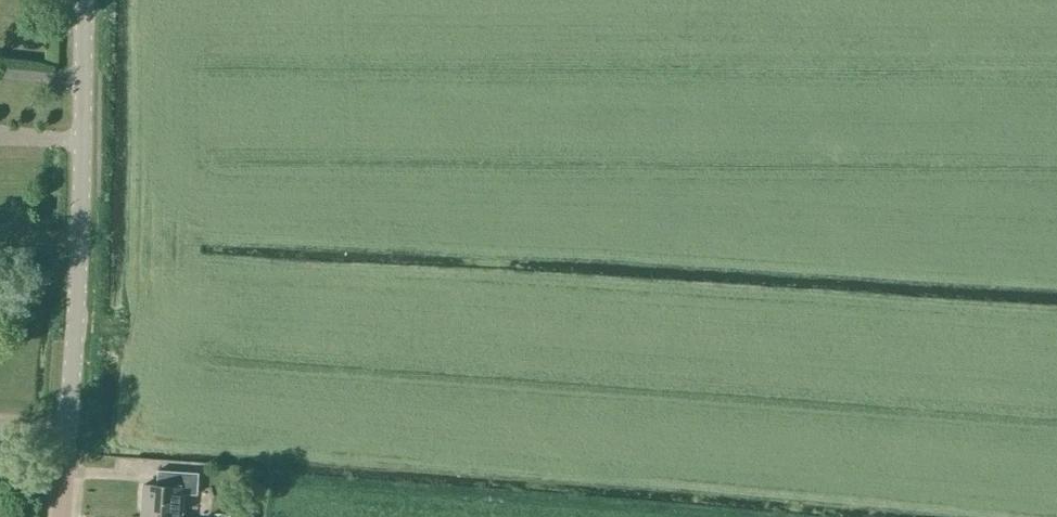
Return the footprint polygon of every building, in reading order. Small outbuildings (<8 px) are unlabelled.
[(142,516),(158,516),(180,516),(182,493),(197,494),(199,472),(157,470),(156,485),(144,484),(142,516)]
